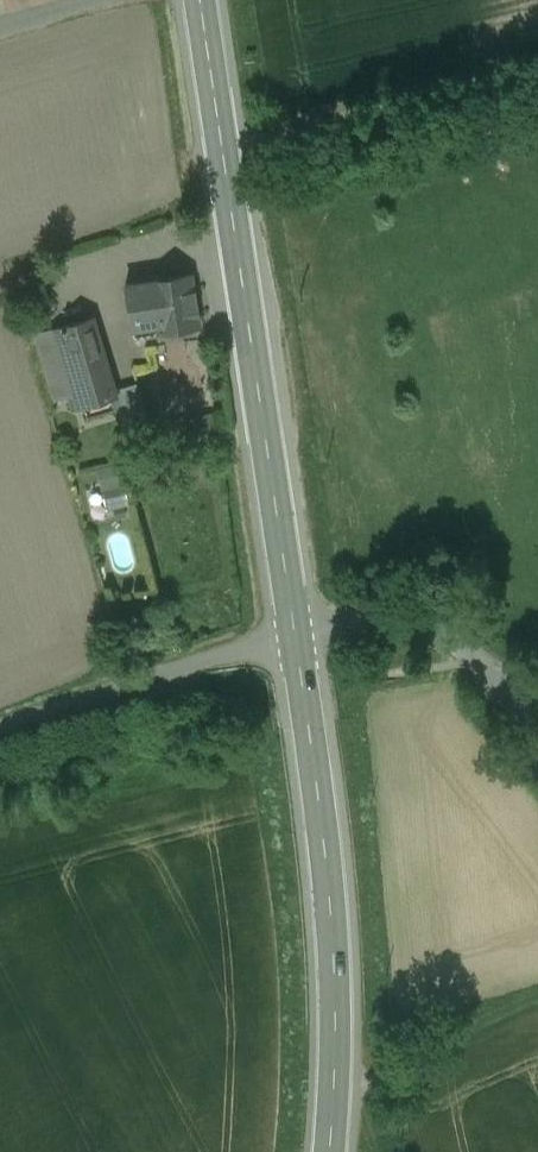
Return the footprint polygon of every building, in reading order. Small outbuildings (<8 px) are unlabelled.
[(189,275),(123,285),(131,334),(197,324),(189,275)] [(88,320),(49,331),(63,377),(68,375),(101,365),(88,320)] [(63,377),(49,331),(36,335),(55,400),(74,395),(68,375),(63,377)] [(101,365),(68,375),(74,395),(76,402),(72,403),(72,405),(110,393),(109,392),(101,365)] [(140,381),(109,392),(110,393),(121,431),(153,420),(140,381)] [(122,461),(99,465),(108,508),(131,503),(122,461)]
